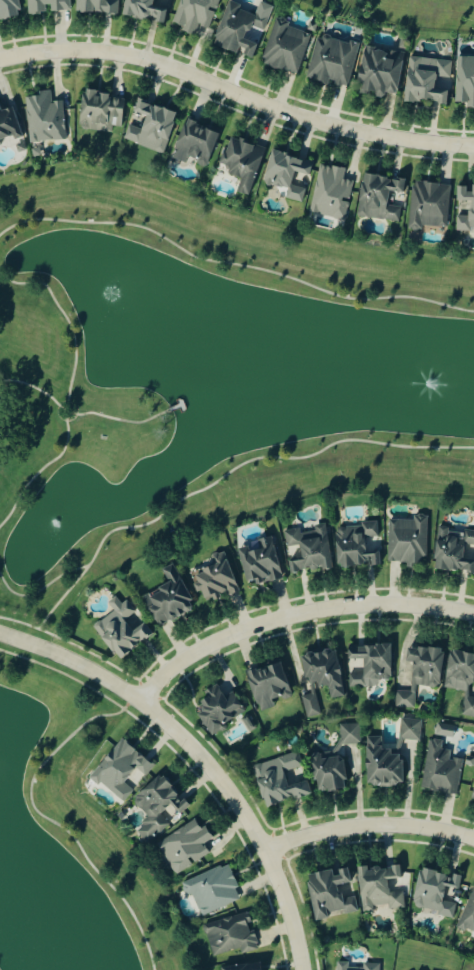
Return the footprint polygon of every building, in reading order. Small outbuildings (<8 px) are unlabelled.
[(19,16),(16,0),(0,0),(0,20),(19,16)] [(25,13),(68,12),(67,0),(25,0),(25,13)] [(116,14),(117,0),(74,0),(74,12),(116,14)] [(121,16),(163,23),(167,0),(124,0),(121,16)] [(170,26),(204,37),(216,0),(178,0),(170,26)] [(211,45),(251,58),(265,15),(225,2),(211,45)] [(308,31),(271,21),(259,64),(296,75),(308,31)] [(346,88),(355,44),(314,35),(305,79),(346,88)] [(355,92),(395,98),(402,52),(362,46),(355,92)] [(453,106),(473,107),(473,58),(455,57),(453,106)] [(446,104),(449,61),(406,58),(403,101),(446,104)] [(76,129),(118,134),(122,95),(81,90),(76,129)] [(63,141),(60,101),(49,102),(49,93),(24,95),(27,143),(63,141)] [(18,138),(9,100),(0,102),(0,142),(18,138)] [(175,112),(135,101),(131,117),(129,116),(122,142),(163,154),(175,112)] [(204,168),(218,133),(184,119),(169,158),(184,164),(185,160),(204,168)] [(240,177),(235,194),(247,197),(262,148),(226,138),(217,171),(240,177)] [(17,153),(26,149),(23,141),(14,144),(17,153)] [(311,162),(269,151),(261,184),(285,190),(283,199),(300,204),(311,162)] [(350,182),(341,180),(343,170),(316,166),(308,215),(343,221),(350,182)] [(354,217),(395,224),(403,181),(362,174),(354,217)] [(448,186),(410,183),(406,228),(444,231),(448,186)] [(456,186),(454,232),(473,232),(473,186),(456,186)] [(425,517),(411,517),(411,521),(387,520),(385,565),(423,566),(425,517)] [(378,565),(375,524),(333,527),(336,568),(378,565)] [(287,574),(329,569),(324,525),(310,526),(311,528),(282,532),(287,574)] [(473,573),(473,533),(436,529),(432,569),(473,573)] [(236,546),(244,587),(279,580),(271,539),(236,546)] [(235,593),(223,553),(211,557),(213,565),(192,572),(203,604),(235,593)] [(160,570),(166,585),(141,596),(155,627),(192,610),(172,565),(160,570)] [(150,635),(139,621),(129,629),(123,622),(134,614),(124,601),(118,606),(113,598),(106,604),(113,613),(92,629),(117,661),(150,635)] [(390,684),(387,644),(345,648),(346,669),(357,668),(358,674),(347,675),(348,687),(390,684)] [(393,709),(412,709),(413,687),(439,688),(440,649),(407,648),(406,692),(393,692),(393,709)] [(299,656),(307,691),(325,687),(328,700),(343,697),(332,649),(299,656)] [(463,689),(458,717),(473,720),(473,700),(468,699),(473,662),(473,656),(448,651),(442,686),(463,689)] [(288,698),(279,663),(246,672),(256,712),(272,708),(271,703),(288,698)] [(209,734),(244,716),(232,693),(222,698),(217,687),(191,700),(209,734)] [(320,713),(314,692),(300,697),(306,717),(320,713)] [(397,743),(418,743),(418,720),(397,720),(397,743)] [(434,736),(454,738),(455,726),(435,724),(434,736)] [(337,725),(337,746),(358,746),(358,725),(337,725)] [(364,738),(365,787),(400,787),(400,749),(379,749),(379,738),(364,738)] [(120,804),(151,767),(119,740),(88,777),(120,804)] [(454,796),(460,761),(447,759),(448,752),(439,751),(440,743),(427,741),(419,790),(454,796)] [(263,809),(308,794),(303,778),(286,784),(283,774),(301,768),(296,753),(250,768),(263,809)] [(344,789),(340,754),(310,758),(315,793),(344,789)] [(170,823),(168,821),(186,807),(160,776),(129,802),(156,835),(170,823)] [(208,854),(202,845),(209,841),(195,820),(155,847),(174,876),(208,854)] [(194,918),(240,902),(228,866),(181,882),(194,918)] [(401,909),(398,866),(356,869),(359,912),(401,909)] [(313,922),(354,914),(346,868),(305,876),(313,922)] [(410,911),(451,917),(454,903),(441,902),(443,889),(457,891),(459,876),(417,869),(410,911)] [(455,928),(473,936),(473,888),(472,887),(455,928)] [(237,956),(255,951),(246,914),(202,925),(210,959),(236,952),(237,956)]
